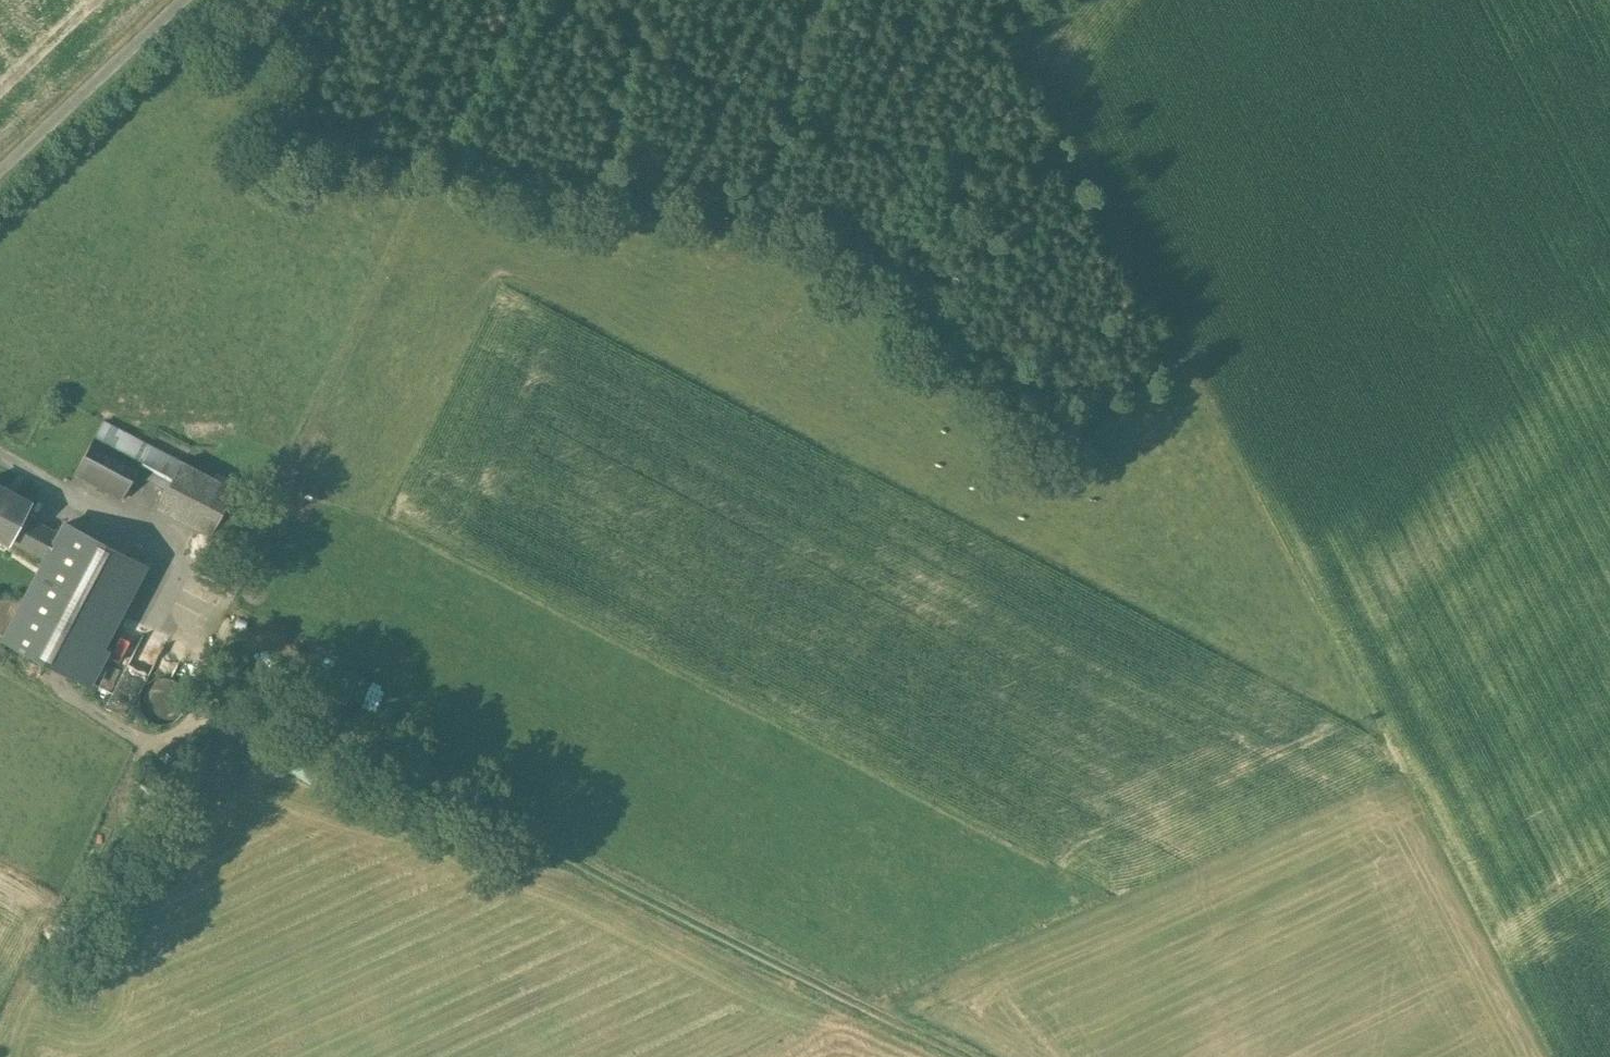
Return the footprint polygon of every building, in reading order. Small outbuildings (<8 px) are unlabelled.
[(148,445),(101,421),(74,473),(121,498),(136,471),(149,446),(148,445)] [(180,461),(148,444),(148,445),(149,446),(136,471),(166,487),(180,461)] [(233,489),(180,461),(166,487),(157,504),(211,532),(233,489)] [(0,486),(0,536),(10,541),(11,538),(23,515),(30,502),(0,486)] [(233,489),(211,532),(227,541),(250,498),(233,489)] [(58,534),(23,515),(11,538),(46,556),(58,534)] [(101,647),(144,565),(64,523),(58,534),(46,556),(3,638),(89,684),(107,650),(101,647)] [(140,702),(161,656),(156,654),(150,666),(119,652),(104,686),(140,702)] [(184,709),(185,701),(183,694),(179,688),(173,684),(165,683),(158,684),(152,689),(148,695),(147,702),(148,709),(153,716),(159,720),(166,721),(173,719),(180,715),(184,709)]
